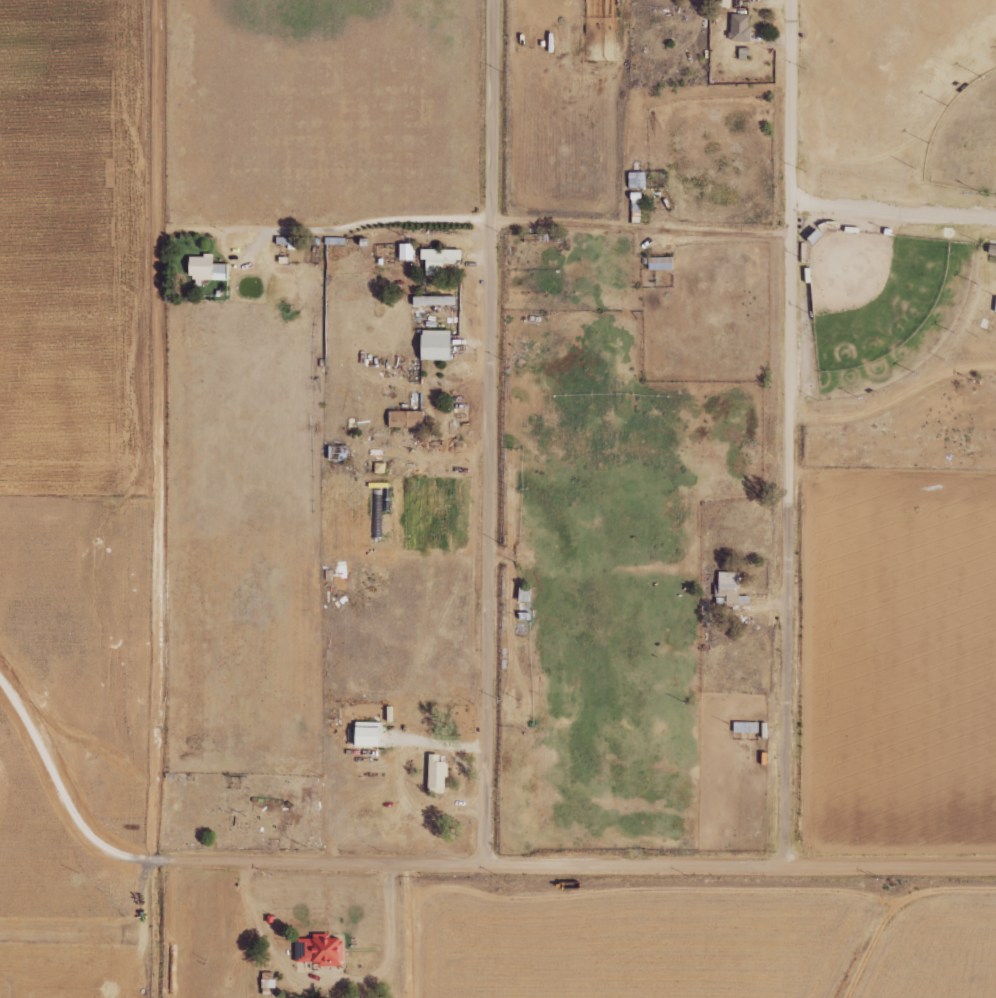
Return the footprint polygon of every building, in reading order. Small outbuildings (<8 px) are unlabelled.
[(731,15),(732,41),(751,41),(750,14),(731,15)] [(629,172),(630,189),(646,188),(646,172),(629,172)] [(414,243),(400,244),(400,260),(414,260),(414,243)] [(427,275),(444,275),(444,262),(463,262),(463,250),(422,249),(422,260),(427,260),(427,275)] [(227,280),(227,264),(215,264),(215,256),(191,255),(191,277),(200,278),(200,280),(227,280)] [(457,305),(456,296),(414,297),(414,306),(457,305)] [(423,360),(452,361),(453,331),(423,330),(423,360)] [(425,411),(390,412),(390,428),(425,427),(425,411)] [(739,572),(719,572),(719,586),(715,586),(715,597),(727,597),(727,604),(740,604),(739,572)] [(734,732),(758,733),(759,722),(734,721),(734,732)] [(428,788),(447,789),(447,761),(440,761),(441,754),(429,754),(428,788)] [(346,962),(344,937),(295,940),(296,960),(314,959),(314,964),(346,962)]
